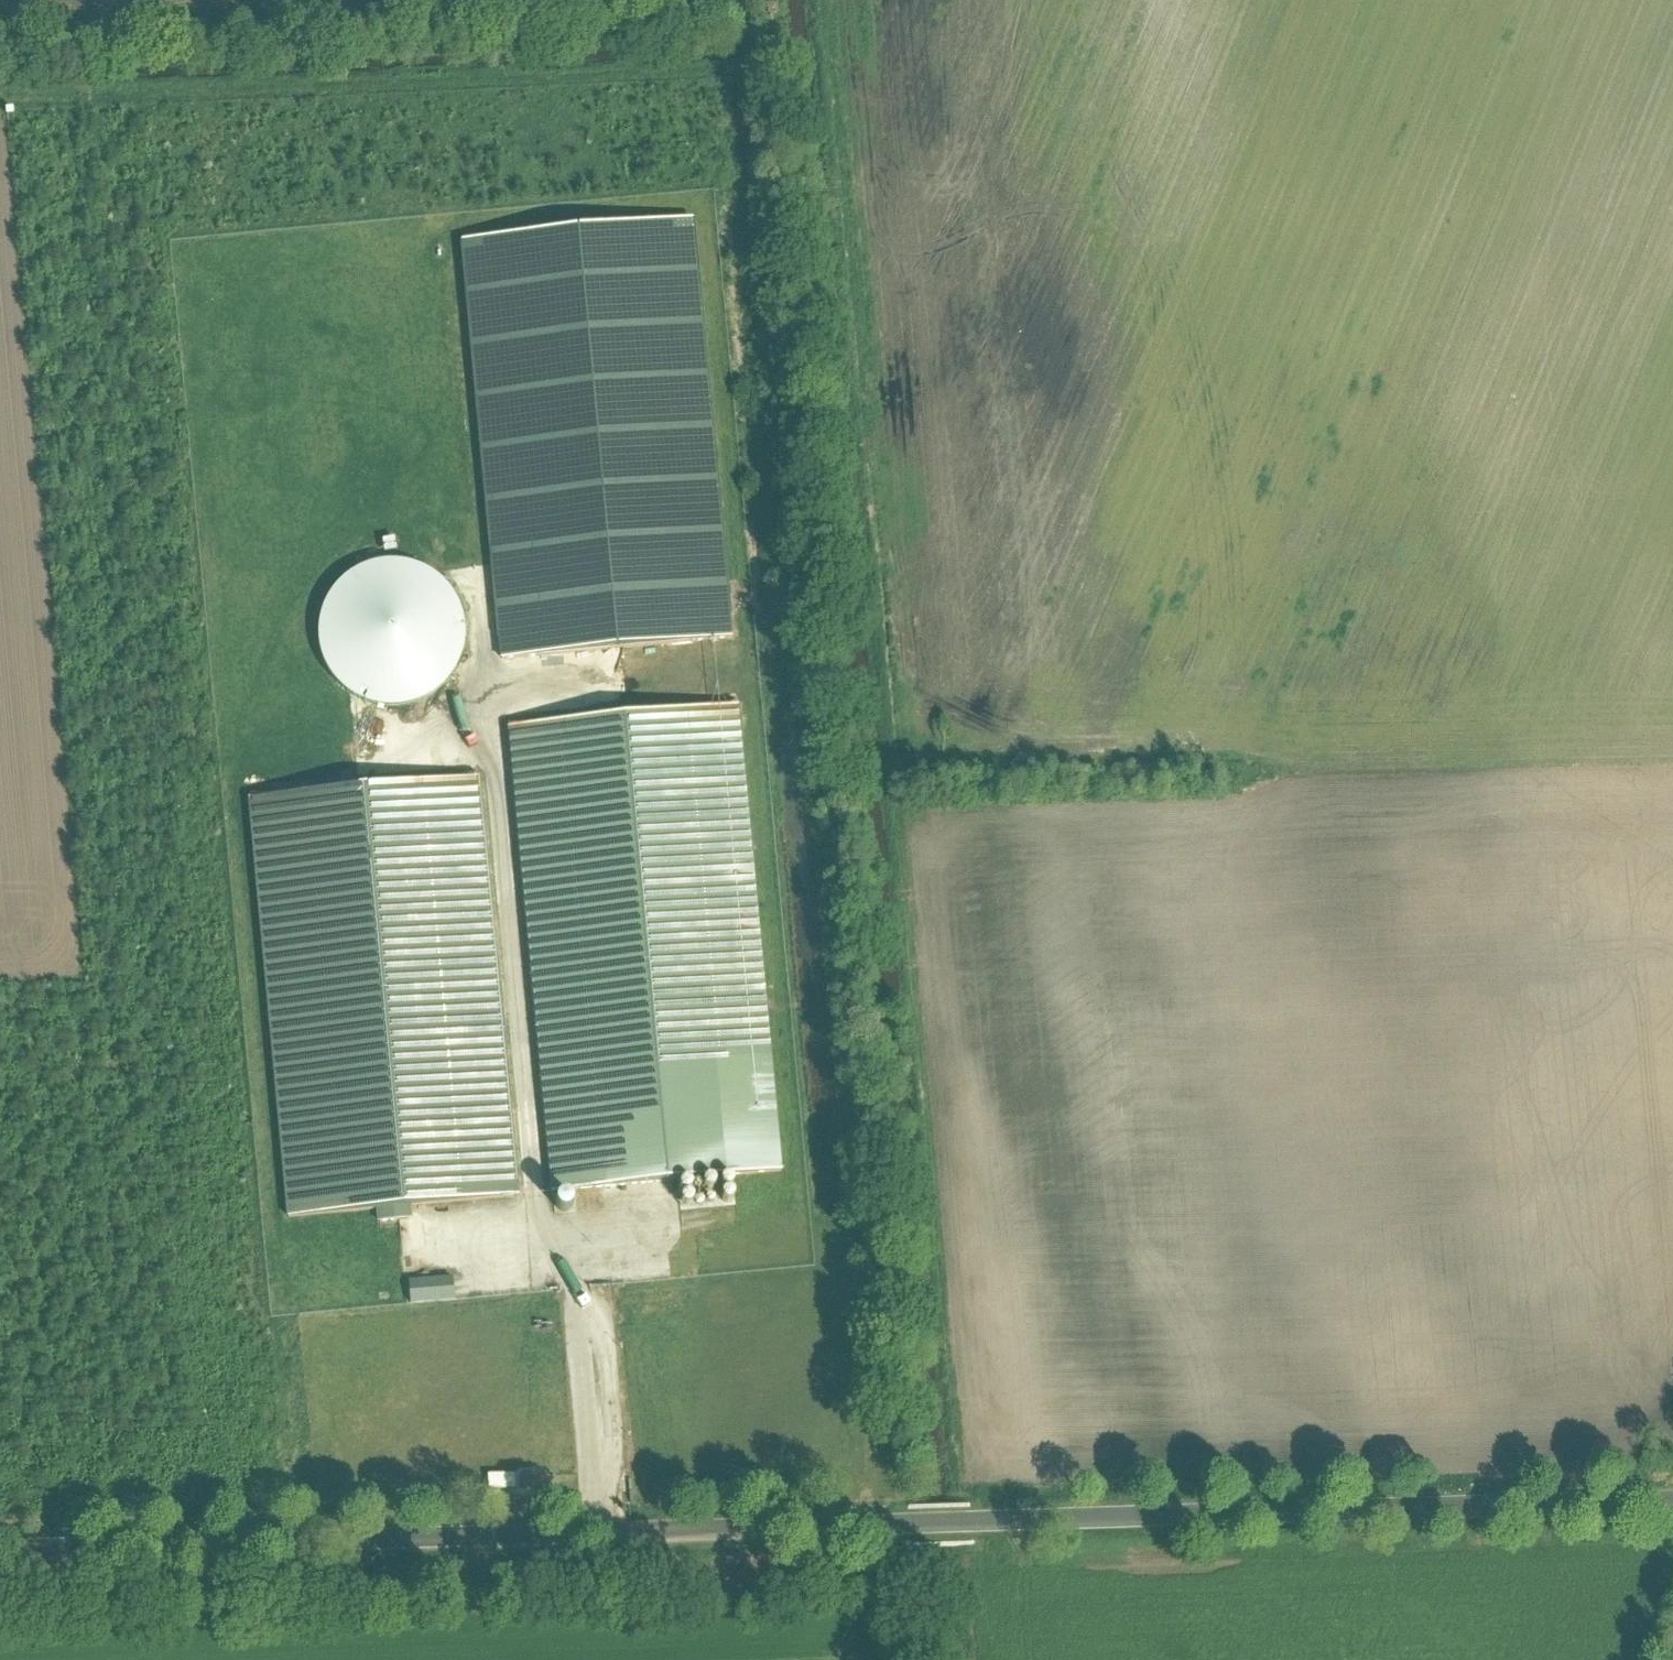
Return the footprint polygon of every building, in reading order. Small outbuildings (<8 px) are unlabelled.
[(693,222),(459,244),(498,664),(733,642),(693,222)] [(417,709),(439,696),(455,676),(464,652),(465,630),(458,609),(446,590),(429,576),(408,568),(386,566),(364,571),(343,584),(327,604),(318,628),(319,654),(328,677),(345,697),(367,709),(392,713),(417,709)] [(507,731),(551,1197),(782,1176),(739,709),(507,731)] [(287,1220),(520,1198),(481,780),(248,801),(287,1220)] [(452,1280),(409,1283),(411,1307),(454,1303),(452,1280)]
